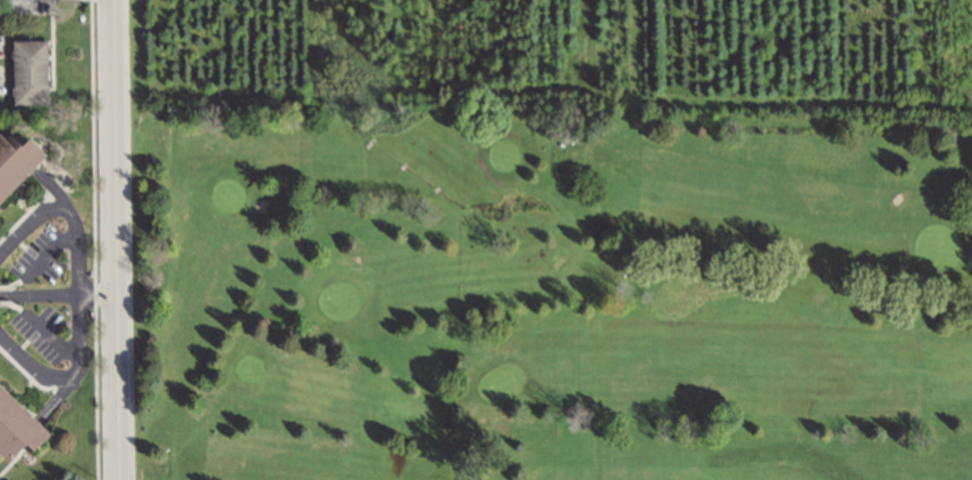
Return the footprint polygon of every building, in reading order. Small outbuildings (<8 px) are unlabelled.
[(11,41),(12,104),(46,105),(43,40),(11,41)] [(47,141),(0,191),(0,121),(10,111),(47,141)] [(11,458),(0,447),(0,375),(47,423),(11,458)]
